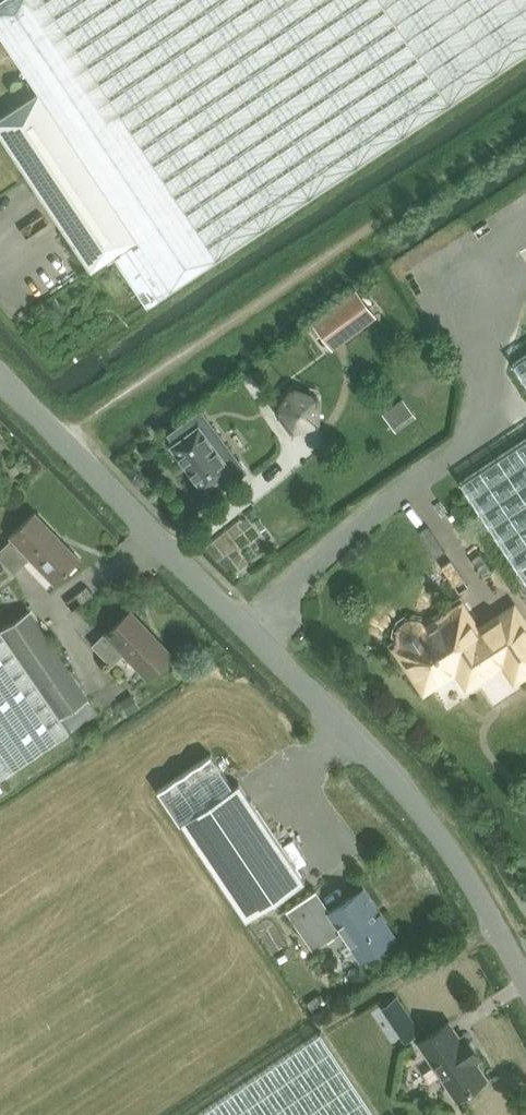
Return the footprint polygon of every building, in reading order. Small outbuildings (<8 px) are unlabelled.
[(147,304),(525,52),(525,0),(0,0),(0,34),(39,91),(0,117),(0,134),(91,271),(115,255),(147,304)] [(357,291),(314,324),(333,348),(376,316),(357,291)] [(513,363),(525,382),(525,355),(513,363)] [(292,384),(273,411),(290,436),(320,425),(320,397),(292,384)] [(201,408),(167,432),(174,441),(170,444),(205,491),(217,482),(223,489),(248,471),(201,408)] [(461,481),(525,580),(525,438),(461,481)] [(31,558),(55,583),(80,559),(35,512),(10,536),(12,538),(0,549),(0,558),(15,573),(31,558)] [(409,623),(405,626),(402,631),(402,636),(403,641),(405,643),(398,648),(406,659),(404,661),(415,677),(417,676),(425,688),(457,666),(468,683),(504,659),(516,678),(525,671),(525,626),(514,608),(478,632),(461,606),(425,630),(423,628),(419,624),(414,623),(409,623)] [(98,711),(29,611),(0,630),(0,777),(98,711)] [(108,634),(106,632),(93,644),(112,665),(125,653),(148,677),(172,654),(132,611),(108,634)] [(132,693),(119,702),(127,713),(140,704),(132,693)] [(212,755),(160,790),(247,920),(306,881),(240,783),(234,787),(212,755)] [(313,893),(317,891),(316,889),(286,909),(287,911),(288,910),(312,945),(341,926),(351,941),(353,940),(362,953),(360,955),(362,958),(370,952),(369,950),(376,945),(378,947),(394,936),(380,916),(378,917),(373,909),(375,908),(363,890),(327,913),(313,893)] [(321,992),(307,1001),(314,1013),(329,1004),(321,992)] [(398,996),(382,1007),(388,1015),(404,1005),(398,996)] [(486,1078),(475,1062),(480,1059),(464,1035),(459,1038),(448,1022),(418,1042),(456,1098),(486,1078)] [(321,1030),(194,1114),(378,1114),(321,1030)]
